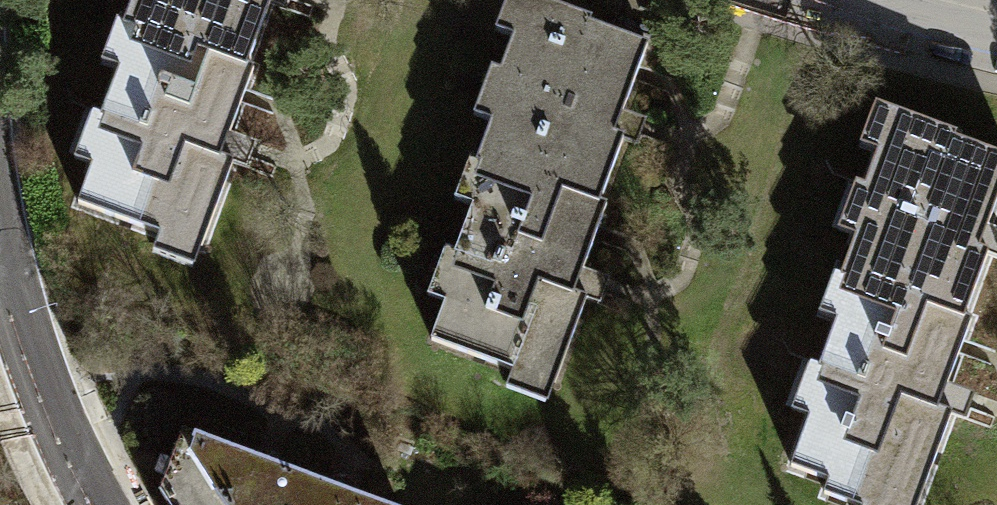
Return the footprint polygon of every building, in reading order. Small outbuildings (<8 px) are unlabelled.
[(134,26),(243,67),(267,3),(258,0),(132,0),(124,22),(134,26)] [(487,162),(596,203),(620,139),(602,132),(612,105),(620,108),(645,43),(585,20),(586,17),(540,0),(530,0),(517,34),(510,32),(497,68),(509,73),(477,158),(487,162)] [(250,70),(243,67),(134,26),(101,113),(111,117),(94,160),(91,159),(74,202),(156,233),(158,228),(198,243),(230,160),(218,155),(250,70)] [(853,275),(962,316),(986,253),(968,246),(978,219),(986,222),(996,194),(996,151),(951,134),(952,131),(898,110),(883,148),(876,145),(863,181),(875,186),(843,272),(853,275)] [(603,206),(596,203),(487,162),(454,249),(463,253),(447,296),(443,294),(427,338),(509,369),(511,364),(551,379),(582,296),(571,291),(603,206)] [(962,316),(853,275),(820,363),(830,366),(813,409),(809,408),(788,462),(827,477),(822,490),(862,504),(912,504),(948,409),(937,405),(969,319),(962,316)] [(357,494),(355,486),(350,479),(345,475),(336,475),(329,477),(323,481),(252,455),(242,436),(196,419),(193,432),(179,429),(168,460),(157,456),(152,472),(163,476),(157,488),(168,504),(388,504),(357,494)]
